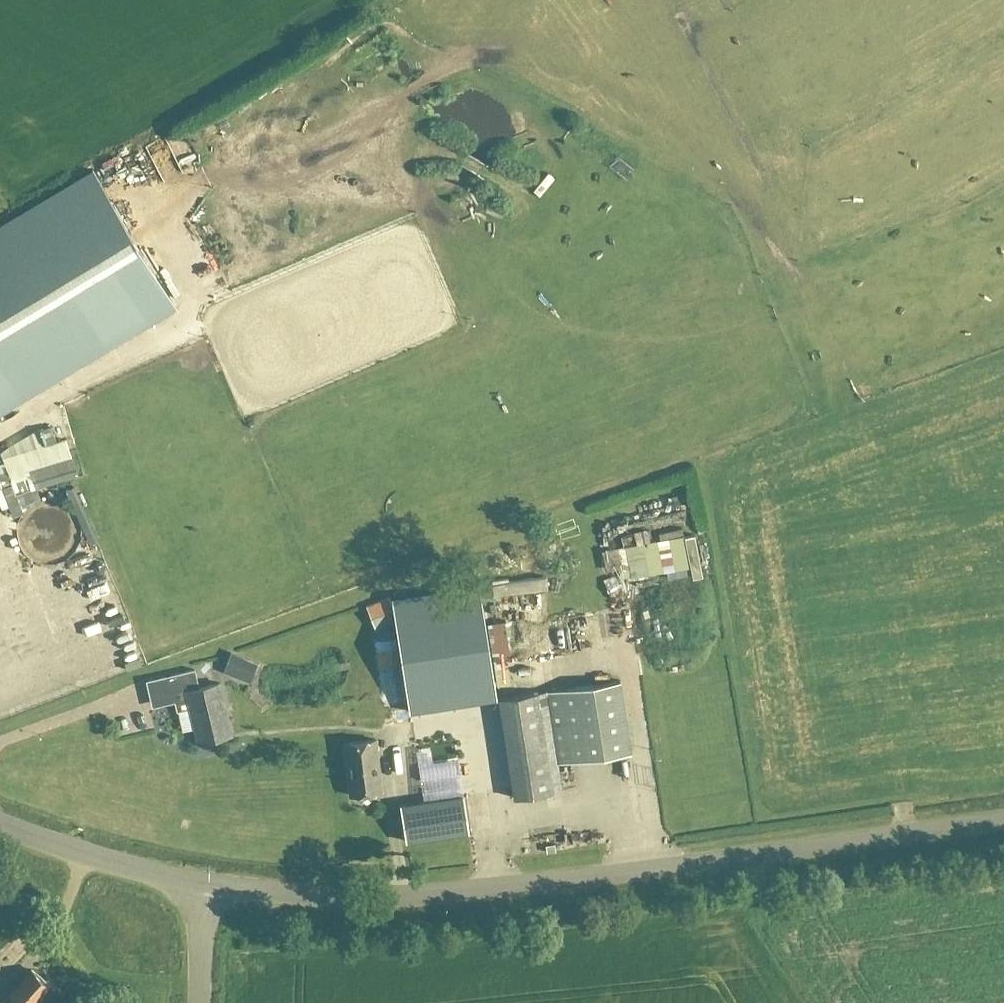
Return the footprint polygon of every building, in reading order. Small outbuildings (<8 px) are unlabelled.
[(176,310),(92,171),(0,227),(0,415),(176,310)] [(409,713),(497,700),(479,585),(391,599),(409,713)] [(514,596),(516,608),(530,606),(528,593),(514,596)] [(389,600),(366,609),(374,632),(393,625),(389,615),(394,613),(389,600)] [(142,660),(141,641),(126,642),(127,660),(142,660)] [(197,744),(229,737),(223,711),(225,711),(219,685),(198,689),(194,671),(169,677),(175,704),(187,701),(197,744)] [(631,753),(620,682),(498,700),(513,799),(561,792),(557,765),(631,753)] [(350,797),(381,793),(374,741),(344,745),(350,797)] [(406,843),(468,833),(462,796),(400,806),(406,843)] [(45,984),(45,982),(39,976),(36,977),(30,971),(2,1002),(33,1002),(48,987),(45,984)]
